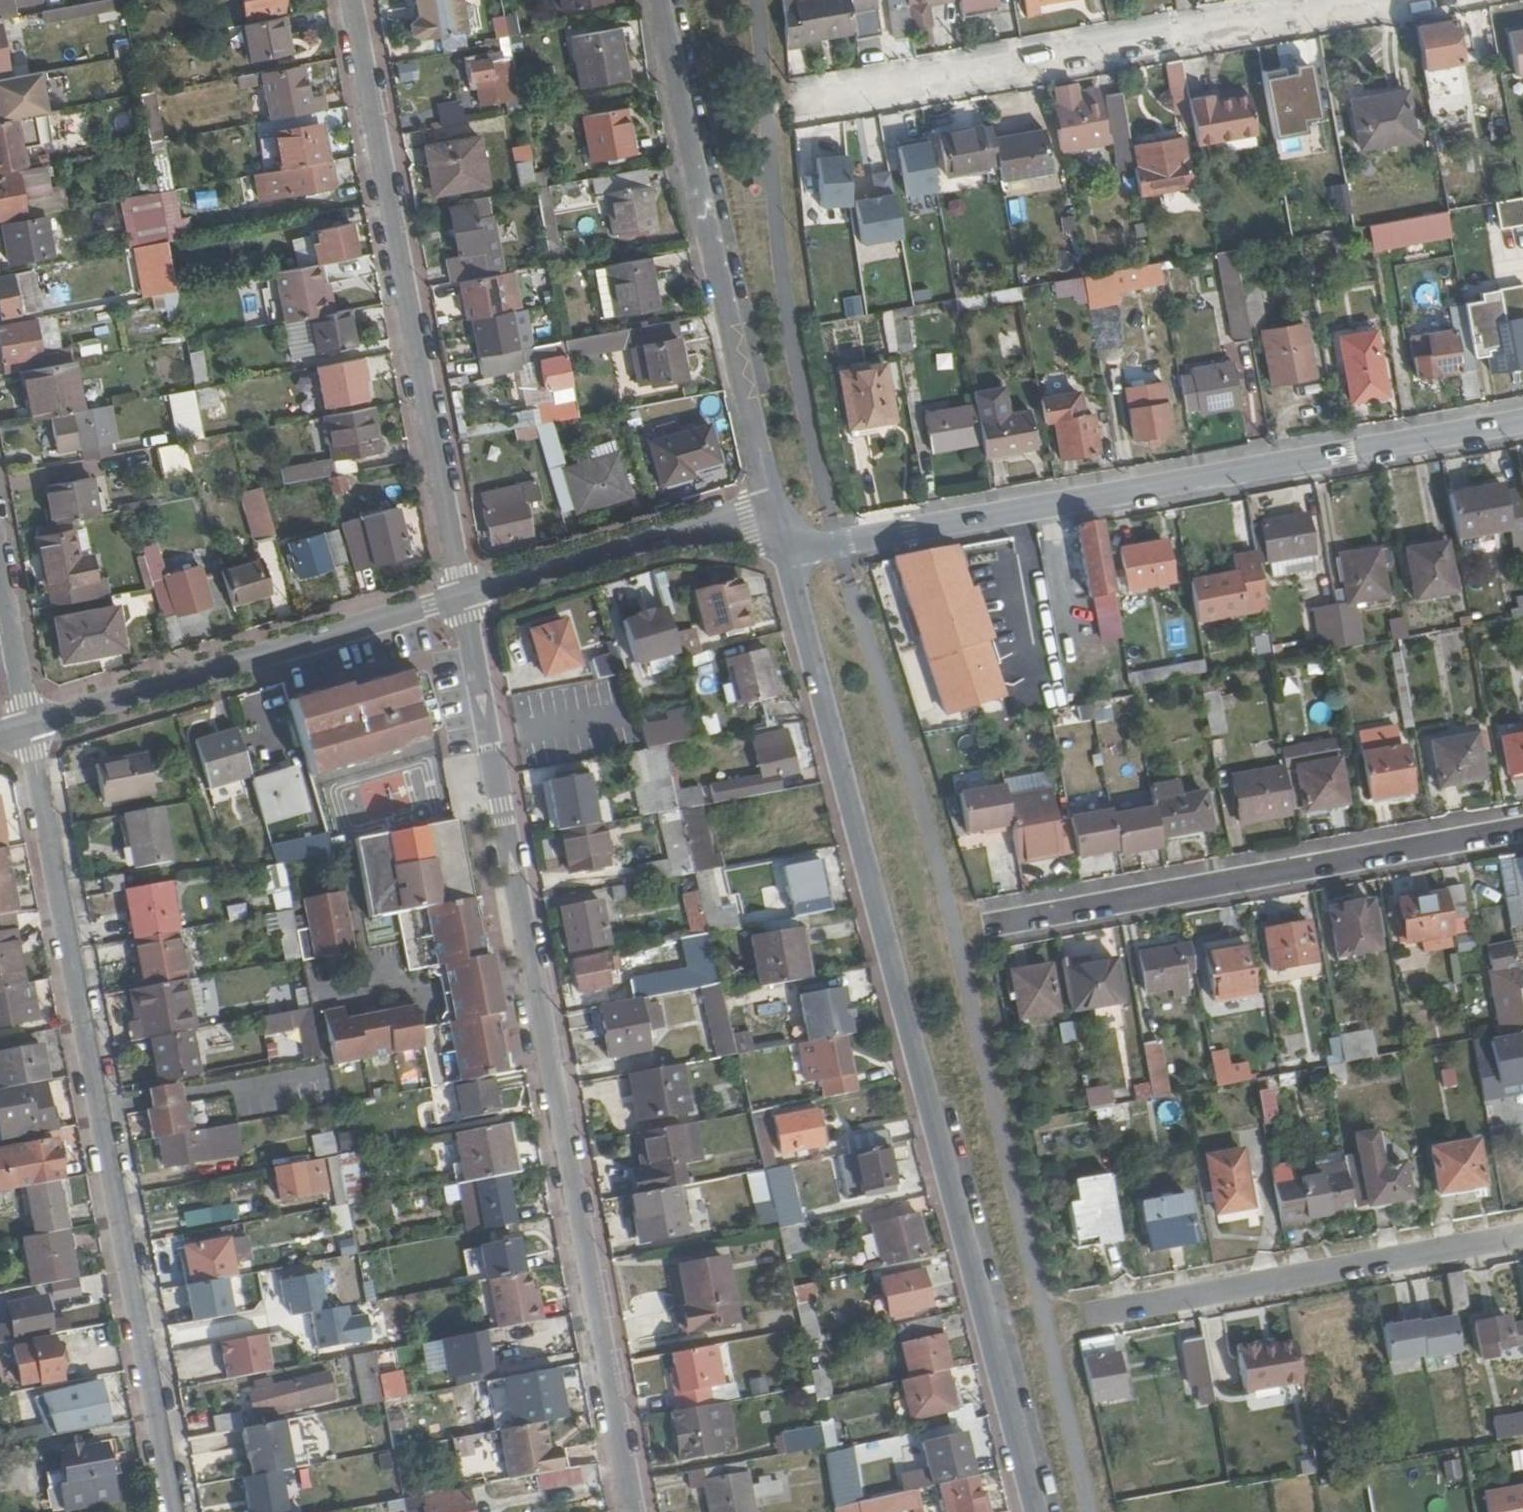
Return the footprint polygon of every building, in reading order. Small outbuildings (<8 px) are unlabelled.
[(17,15),(14,0),(0,0),(0,19),(17,15)] [(42,11),(44,23),(123,8),(122,0),(102,0),(42,11)] [(123,8),(124,10),(139,8),(138,0),(122,0),(123,8)] [(244,19),(281,12),(279,0),(241,0),(244,19)] [(461,0),(413,0),(414,4),(406,19),(408,29),(420,40),(466,32),(461,0)] [(562,12),(609,3),(609,0),(560,0),(562,12)] [(845,0),(790,0),(792,10),(778,12),(783,52),(799,49),(798,42),(851,33),(845,0)] [(873,0),(845,0),(851,33),(852,37),(879,33),(873,0)] [(993,0),(955,0),(955,1),(958,22),(975,20),(974,10),(994,8),(993,0)] [(1025,19),(1040,17),(1038,4),(1050,2),(1050,0),(1021,0),(1025,19)] [(929,28),(923,2),(904,5),(905,9),(909,32),(929,28)] [(1496,57),(1486,7),(1470,10),(1479,60),(1496,57)] [(909,32),(905,9),(888,12),(895,42),(910,39),(909,32)] [(293,55),(285,17),(243,25),(250,61),(293,55)] [(1457,61),(1449,22),(1435,24),(1434,17),(1412,21),(1426,97),(1458,91),(1452,61),(1457,61)] [(1504,28),(1512,69),(1522,67),(1522,24),(1504,28)] [(570,38),(580,90),(629,83),(620,30),(570,38)] [(507,36),(498,38),(501,58),(511,57),(508,37),(507,36)] [(507,99),(519,97),(511,57),(501,58),(492,59),(491,52),(461,56),(465,81),(474,80),(477,104),(507,99)] [(1265,68),(1279,135),(1310,129),(1307,116),(1325,113),(1314,58),(1265,68)] [(1187,102),(1180,63),(1163,66),(1169,94),(1172,93),(1178,129),(1192,126),(1187,102)] [(271,121),(327,110),(324,94),(310,97),(304,64),(261,71),(263,82),(271,121)] [(238,87),(263,82),(261,71),(236,76),(238,87)] [(1107,154),(1095,88),(1076,91),(1075,86),(1055,89),(1064,137),(1058,139),(1062,162),(1107,154)] [(139,94),(148,144),(161,142),(162,141),(153,92),(139,94)] [(1133,161),(1120,93),(1104,96),(1114,151),(1121,151),(1122,162),(1133,161)] [(1415,141),(1406,93),(1350,104),(1359,151),(1415,141)] [(1255,137),(1248,97),(1220,102),(1219,95),(1187,102),(1192,126),(1196,148),(1255,137)] [(507,99),(509,115),(522,112),(519,97),(507,99)] [(443,124),(465,116),(459,98),(437,105),(443,124)] [(28,167),(25,148),(59,141),(53,110),(7,118),(0,120),(0,172),(28,167)] [(590,165),(636,158),(627,112),(582,119),(590,165)] [(511,136),(521,191),(536,188),(534,177),(522,117),(493,122),(496,138),(511,136)] [(279,170),(324,161),(317,125),(272,133),(279,170)] [(992,139),(990,128),(976,130),(976,128),(936,135),(944,180),(985,172),(988,183),(999,182),(999,179),(992,139)] [(1052,170),(1046,131),(992,139),(999,179),(1052,170)] [(425,149),(434,197),(488,188),(479,140),(425,149)] [(156,185),(168,183),(161,142),(148,144),(156,185)] [(925,142),(896,147),(904,195),(933,190),(925,142)] [(1191,190),(1183,142),(1137,149),(1141,171),(1135,172),(1140,199),(1191,190)] [(849,206),(846,156),(816,158),(819,208),(849,206)] [(331,186),(326,161),(324,161),(279,170),(268,172),(254,174),(259,200),(331,186)] [(64,187),(51,189),(47,166),(0,175),(0,219),(68,206),(64,187)] [(889,168),(871,172),(875,190),(894,186),(889,168)] [(644,169),(592,178),(597,202),(607,200),(614,238),(659,229),(651,188),(648,189),(644,169)] [(534,177),(536,188),(547,186),(545,175),(534,177)] [(1336,212),(1351,210),(1347,182),(1332,184),(1336,212)] [(157,193),(170,190),(168,183),(156,185),(157,193)] [(161,210),(163,222),(177,219),(172,190),(170,190),(157,193),(159,204),(161,210)] [(537,192),(551,267),(568,264),(565,249),(562,250),(550,190),(537,192)] [(157,193),(132,197),(135,215),(161,210),(159,204),(157,193)] [(895,195),(854,201),(861,245),(902,239),(895,195)] [(447,286),(459,283),(501,276),(506,275),(497,219),(478,222),(476,207),(449,211),(459,260),(461,260),(462,265),(444,268),(447,286)] [(1438,232),(1437,224),(1449,222),(1447,211),(1367,226),(1370,245),(1438,232)] [(3,226),(10,264),(52,257),(44,218),(3,226)] [(349,224),(308,232),(314,265),(354,257),(356,257),(349,224)] [(145,267),(170,262),(166,242),(141,246),(145,267)] [(604,321),(659,311),(651,263),(595,274),(604,321)] [(1111,290),(1163,280),(1160,263),(1084,277),(1087,294),(1089,308),(1114,305),(1111,290)] [(280,272),(289,321),(310,318),(326,314),(321,285),(327,284),(323,264),(280,272)] [(1242,298),(1237,269),(1223,272),(1237,343),(1251,341),(1242,298)] [(172,275),(175,291),(187,289),(184,272),(172,275)] [(36,312),(30,273),(0,278),(0,318),(36,312)] [(156,295),(175,291),(172,275),(153,278),(156,295)] [(478,358),(514,352),(520,351),(513,314),(508,315),(501,276),(459,283),(467,323),(472,322),(478,358)] [(1087,294),(1084,277),(1055,282),(1058,299),(1087,294)] [(326,314),(332,313),(327,284),(321,285),(326,314)] [(1020,299),(1018,289),(999,293),(1001,303),(1020,299)] [(154,312),(178,308),(175,291),(156,295),(151,296),(154,312)] [(1001,303),(999,293),(975,297),(977,307),(1001,303)] [(1316,383),(1307,330),(1267,338),(1259,295),(1242,298),(1251,341),(1264,339),(1273,390),(1316,383)] [(1504,318),(1500,296),(1464,302),(1473,351),(1489,348),(1493,369),(1522,364),(1522,315),(1504,318)] [(977,307),(975,297),(955,301),(956,310),(977,307)] [(1464,302),(1463,300),(1448,303),(1452,328),(1410,335),(1418,376),(1476,366),(1473,351),(1464,302)] [(956,310),(955,301),(942,303),(944,316),(957,315),(956,310)] [(912,344),(907,319),(923,316),(921,307),(890,312),(896,347),(912,344)] [(310,318),(316,354),(354,347),(347,311),(332,313),(326,314),(310,318)] [(289,321),(283,322),(289,359),(316,354),(310,318),(289,321)] [(42,356),(36,320),(0,326),(0,354),(1,363),(42,356)] [(683,377),(673,322),(624,331),(629,354),(644,351),(650,383),(683,377)] [(1386,395),(1373,330),(1338,336),(1350,402),(1386,395)] [(79,340),(80,355),(100,353),(99,338),(79,340)] [(546,424),(550,423),(577,418),(574,400),(571,401),(563,357),(559,358),(557,344),(520,351),(514,352),(514,353),(477,359),(482,379),(522,369),(521,365),(533,362),(539,388),(544,392),(552,390),(555,405),(539,407),(540,411),(504,417),(507,431),(523,428),(535,426),(546,424)] [(644,351),(629,354),(634,386),(650,383),(644,351)] [(202,352),(187,354),(194,390),(209,387),(202,352)] [(3,374),(23,370),(44,366),(42,356),(1,363),(3,374)] [(364,358),(315,367),(323,408),(367,400),(363,383),(362,376),(367,375),(364,358)] [(23,370),(32,419),(48,416),(69,413),(83,410),(73,361),(44,366),(23,370)] [(1243,408),(1236,366),(1193,373),(1193,378),(1181,381),(1187,411),(1199,409),(1200,415),(1243,408)] [(894,423),(884,368),(839,375),(848,431),(894,423)] [(1172,434),(1167,403),(1162,404),(1159,387),(1128,393),(1135,440),(1172,434)] [(177,444),(180,443),(203,439),(196,403),(194,390),(168,395),(177,444)] [(976,423),(1006,418),(1002,391),(971,396),(973,407),(976,423)] [(77,450),(78,450),(112,443),(113,443),(106,406),(83,410),(69,413),(77,450)] [(374,406),(324,416),(332,459),(280,469),(282,482),(324,475),(356,470),(355,459),(382,454),(374,406)] [(980,444),(976,423),(973,407),(923,416),(930,453),(980,444)] [(56,454),(77,450),(69,413),(48,416),(56,454)] [(1035,450),(1029,414),(1006,418),(976,423),(980,444),(983,460),(1035,450)] [(1097,450),(1091,414),(1053,421),(1060,456),(1097,450)] [(661,482),(719,466),(706,422),(648,438),(661,482)] [(539,440),(546,466),(562,461),(550,423),(546,424),(535,426),(539,440)] [(530,443),(539,440),(535,426),(523,428),(530,443)] [(78,450),(80,463),(114,456),(112,443),(78,450)] [(177,444),(155,448),(161,480),(190,475),(180,443),(177,444)] [(590,462),(617,454),(614,444),(587,452),(590,462)] [(562,461),(546,466),(557,509),(574,504),(576,510),(629,495),(617,454),(590,462),(564,470),(562,461)] [(258,472),(244,475),(248,488),(258,486),(261,486),(258,472)] [(341,474),(327,478),(331,493),(345,489),(341,474)] [(46,486),(52,524),(100,515),(94,478),(46,486)] [(479,493),(489,542),(528,534),(523,502),(537,499),(533,482),(479,493)] [(1521,485),(1500,489),(1499,484),(1484,487),(1492,533),(1506,530),(1510,543),(1522,541),(1522,495),(1521,485)] [(1492,533),(1484,487),(1446,495),(1454,539),(1492,533)] [(253,542),(274,538),(259,489),(240,493),(253,542)] [(339,523),(353,571),(406,557),(394,508),(339,523)] [(1305,561),(1299,520),(1252,528),(1259,569),(1305,561)] [(1119,622),(1102,523),(1077,528),(1089,600),(1094,599),(1101,640),(1114,638),(1112,623),(1119,622)] [(48,593),(50,606),(110,596),(106,580),(96,582),(85,527),(35,539),(46,594),(48,593)] [(318,535),(328,568),(343,563),(334,531),(318,535)] [(297,577),(328,568),(318,535),(287,544),(297,577)] [(1168,585),(1161,543),(1119,551),(1126,592),(1168,585)] [(1000,697),(959,568),(988,562),(983,545),(893,562),(943,715),(1000,697)] [(1452,594),(1442,546),(1402,553),(1411,602),(1452,594)] [(153,588),(162,618),(209,603),(198,567),(162,578),(154,553),(143,556),(153,588)] [(1380,602),(1372,553),(1330,561),(1339,609),(1380,602)] [(1257,613),(1247,556),(1227,559),(1229,576),(1183,585),(1191,625),(1257,613)] [(269,594),(260,560),(223,571),(233,605),(269,594)] [(752,625),(741,583),(700,595),(711,637),(729,632),(752,625)] [(1512,597),(1514,610),(1506,612),(1507,618),(1522,615),(1522,595),(1512,597)] [(61,661),(89,656),(88,650),(122,644),(115,608),(53,619),(61,661)] [(638,666),(681,653),(675,634),(667,610),(653,614),(639,619),(625,623),(638,666)] [(1328,620),(1326,610),(1304,613),(1311,654),(1333,650),(1328,620)] [(1352,646),(1347,617),(1328,620),(1333,650),(1352,646)] [(1406,617),(1391,618),(1392,639),(1407,639),(1406,617)] [(535,631),(547,675),(580,665),(567,621),(535,631)] [(681,653),(682,659),(706,653),(700,628),(675,634),(681,653)] [(1256,653),(1272,651),(1269,633),(1253,635),(1256,653)] [(726,659),(738,707),(780,696),(768,649),(726,659)] [(599,679),(628,673),(621,653),(594,661),(599,679)] [(1130,687),(1199,674),(1198,666),(1129,677),(1130,687)] [(300,702),(291,704),(310,773),(317,771),(322,760),(333,757),(340,765),(349,763),(350,768),(395,758),(394,751),(409,747),(408,741),(421,738),(431,735),(434,728),(422,681),(414,677),(406,679),(392,682),(391,678),(348,689),(346,683),(331,687),(332,693),(323,696),(317,708),(309,710),(300,702)] [(331,687),(289,697),(291,704),(300,702),(309,710),(317,708),(323,696),(332,693),(331,687)] [(1209,734),(1224,734),(1223,691),(1207,691),(1209,734)] [(645,729),(651,749),(664,746),(707,739),(699,712),(672,719),(673,722),(645,729)] [(249,773),(237,731),(197,742),(211,791),(251,780),(249,773)] [(715,803),(782,790),(779,777),(798,773),(790,731),(756,738),(763,770),(710,780),(715,803)] [(1482,780),(1474,736),(1429,744),(1436,789),(1482,780)] [(1500,741),(1506,776),(1522,774),(1522,737),(1500,741)] [(408,741),(409,747),(423,744),(421,738),(408,741)] [(1343,806),(1331,743),(1278,753),(1281,769),(1288,812),(1303,811),(1303,813),(1343,806)] [(675,788),(664,746),(651,749),(645,750),(653,783),(652,783),(659,814),(680,810),(675,788)] [(1410,793),(1401,747),(1360,755),(1368,801),(1410,793)] [(105,805),(155,795),(147,756),(97,767),(105,805)] [(317,771),(310,773),(311,778),(350,768),(349,763),(340,765),(333,757),(322,760),(317,771)] [(249,773),(251,780),(252,783),(276,776),(273,767),(249,773)] [(1288,812),(1281,769),(1229,778),(1237,826),(1289,817),(1288,812)] [(276,776),(252,783),(263,823),(306,811),(296,771),(276,776)] [(566,830),(599,824),(590,774),(551,780),(559,831),(566,830)] [(697,784),(675,788),(680,810),(702,806),(697,784)] [(1059,847),(1049,793),(1005,800),(1003,787),(960,794),(966,833),(994,829),(995,833),(1011,831),(1016,862),(1032,859),(1031,851),(1059,847)] [(1208,830),(1201,792),(1151,801),(1152,809),(1157,839),(1208,830)] [(0,803),(0,850),(7,849),(8,848),(0,803)] [(162,806),(124,813),(135,870),(173,863),(162,806)] [(695,872),(725,866),(720,847),(712,849),(702,806),(680,810),(684,827),(695,872)] [(1157,839),(1152,809),(1110,816),(1109,811),(1067,818),(1074,859),(1117,852),(1118,857),(1160,850),(1157,839)] [(684,827),(680,810),(659,814),(663,832),(684,827)] [(403,939),(478,925),(458,820),(428,826),(430,833),(395,839),(393,832),(357,839),(364,876),(372,916),(398,911),(403,939)] [(613,865),(606,823),(599,824),(566,830),(574,872),(613,865)] [(430,833),(428,826),(393,832),(395,839),(430,833)] [(678,875),(695,872),(684,827),(663,832),(670,861),(674,875),(678,875)] [(18,929),(15,913),(18,912),(7,849),(0,850),(0,932),(14,930),(18,929)] [(1517,885),(1513,856),(1497,859),(1503,887),(1517,885)] [(802,917),(834,911),(830,896),(832,896),(832,892),(829,892),(823,862),(825,862),(825,859),(783,868),(784,871),(786,871),(792,901),(790,901),(791,904),(793,904),(796,918),(802,917)] [(674,875),(670,861),(639,866),(642,881),(674,875)] [(265,914),(292,909),(283,865),(269,868),(276,904),(252,908),(253,917),(265,914)] [(731,891),(725,866),(695,872),(709,933),(740,928),(733,899),(719,902),(717,894),(731,891)] [(678,875),(692,936),(709,933),(695,872),(678,875)] [(106,894),(125,890),(123,877),(104,881),(106,894)] [(180,931),(171,882),(128,889),(138,939),(175,932),(180,931)] [(641,882),(612,887),(615,902),(643,897),(641,882)] [(1466,919),(1461,886),(1443,889),(1445,895),(1452,936),(1454,947),(1468,945),(1463,920),(1466,919)] [(301,958),(353,948),(341,889),(300,895),(306,926),(295,928),(296,931),(301,958)] [(1452,936),(1445,895),(1396,904),(1403,945),(1452,936)] [(570,951),(608,944),(601,900),(562,907),(570,951)] [(1377,948),(1369,901),(1326,908),(1329,927),(1337,926),(1343,954),(1377,948)] [(296,931),(295,928),(292,909),(265,914),(269,936),(280,934),(296,931)] [(796,918),(752,926),(754,938),(804,929),(802,917),(796,918)] [(1314,965),(1307,924),(1264,932),(1271,972),(1314,965)] [(484,956),(478,925),(403,939),(408,968),(435,963),(437,963),(459,959),(471,969),(486,967),(484,956)] [(754,938),(763,987),(810,978),(813,977),(804,929),(754,938)] [(24,983),(14,930),(0,932),(0,987),(24,983)] [(285,961),(301,958),(296,931),(280,934),(285,961)] [(137,989),(184,980),(184,975),(179,950),(175,932),(138,939),(135,939),(141,969),(132,971),(136,989),(137,989)] [(709,933),(692,936),(705,988),(722,985),(709,933)] [(1185,995),(1177,947),(1139,955),(1146,993),(1172,989),(1173,997),(1185,995)] [(1250,996),(1241,947),(1203,954),(1211,1003),(1250,996)] [(191,948),(179,950),(184,975),(195,973),(191,948)] [(604,954),(607,969),(621,966),(619,951),(604,954)] [(610,985),(607,969),(604,954),(574,959),(580,990),(610,985)] [(489,955),(484,956),(486,967),(487,975),(492,974),(489,955)] [(459,959),(437,963),(441,983),(487,975),(486,967),(471,969),(459,959)] [(1122,1004),(1113,959),(1087,964),(1087,959),(1060,964),(1069,1013),(1122,1004)] [(1054,1012),(1047,966),(1007,974),(1016,1019),(1054,1012)] [(1522,1025),(1514,972),(1491,975),(1501,1029),(1522,1025)] [(499,1012),(492,974),(487,975),(491,996),(494,1013),(499,1012)] [(491,996),(487,975),(441,983),(448,1021),(468,1017),(477,998),(491,996)] [(644,998),(669,994),(666,977),(633,983),(636,1000),(644,998)] [(202,1009),(197,978),(186,979),(192,1011),(202,1009)] [(136,1022),(140,1042),(153,1039),(190,1032),(196,1031),(192,1011),(186,979),(184,980),(137,989),(143,1021),(136,1022)] [(33,981),(24,983),(0,987),(0,1025),(40,1018),(33,981)] [(710,1009),(727,1006),(724,994),(722,985),(705,988),(710,1009)] [(847,987),(803,994),(811,1041),(845,1035),(856,1033),(853,1017),(850,1003),(847,987)] [(130,990),(136,1022),(143,1021),(137,989),(136,989),(130,990)] [(496,1022),(494,1013),(491,996),(477,998),(468,1017),(448,1021),(447,1021),(418,1026),(414,1005),(345,1018),(343,1004),(324,1007),(332,1053),(496,1022)] [(604,1006),(608,1034),(612,1056),(652,1050),(644,998),(636,1000),(604,1006)] [(856,1002),(850,1003),(853,1017),(859,1016),(856,1002)] [(604,1006),(594,1007),(598,1036),(608,1034),(604,1006)] [(720,1057),(739,1054),(727,1006),(710,1009),(709,1010),(720,1057)] [(320,1056),(311,1008),(261,1018),(264,1034),(293,1028),(292,1026),(302,1024),(308,1058),(320,1056)] [(130,1024),(134,1043),(140,1042),(136,1022),(130,1024)] [(504,1071),(496,1022),(332,1053),(333,1064),(423,1047),(430,1085),(453,1081),(491,1073),(504,1071)] [(739,1052),(755,1049),(750,1029),(734,1033),(739,1052)] [(197,1073),(190,1032),(153,1039),(160,1079),(197,1073)] [(825,1097),(859,1090),(856,1070),(851,1071),(845,1035),(811,1041),(800,1043),(806,1079),(821,1076),(825,1097)] [(1522,1038),(1489,1043),(1492,1055),(1475,1058),(1483,1103),(1502,1099),(1499,1086),(1522,1081),(1522,1039),(1522,1038)] [(1362,1061),(1358,1041),(1340,1044),(1344,1064),(1362,1061)] [(1169,1097),(1159,1042),(1142,1046),(1151,1100),(1169,1097)] [(49,1081),(43,1047),(0,1055),(0,1090),(49,1081)] [(1217,1085),(1252,1078),(1248,1060),(1231,1063),(1228,1048),(1210,1052),(1217,1085)] [(684,1064),(632,1073),(641,1119),(692,1109),(684,1064)] [(491,1073),(453,1081),(460,1118),(498,1110),(491,1073)] [(1294,1086),(1292,1074),(1277,1077),(1278,1088),(1294,1086)] [(1274,1116),(1267,1079),(1255,1081),(1261,1118),(1274,1116)] [(149,1107),(155,1138),(161,1137),(196,1130),(190,1100),(190,1099),(186,1099),(182,1082),(150,1088),(153,1106),(149,1107)] [(2,1137),(55,1128),(47,1088),(0,1097),(0,1123),(2,1137)] [(1112,1107),(1108,1088),(1083,1092),(1087,1112),(1112,1107)] [(818,1108),(817,1098),(778,1105),(779,1115),(818,1108)] [(766,1167),(778,1165),(766,1108),(752,1110),(762,1148),(766,1167)] [(818,1108),(779,1115),(785,1149),(800,1147),(801,1152),(811,1150),(810,1145),(824,1142),(818,1108)] [(512,1122),(503,1124),(508,1148),(511,1147),(516,1172),(522,1170),(512,1122)] [(196,1130),(161,1137),(167,1165),(241,1151),(236,1123),(196,1130)] [(669,1186),(680,1184),(677,1164),(693,1161),(686,1123),(643,1131),(650,1169),(640,1171),(644,1191),(669,1186)] [(503,1124),(456,1133),(465,1181),(477,1179),(504,1174),(516,1172),(511,1147),(508,1148),(503,1124)] [(354,1129),(336,1133),(341,1149),(358,1145),(354,1129)] [(317,1158),(322,1158),(327,1157),(339,1154),(334,1130),(313,1136),(317,1158)] [(891,1143),(893,1143),(890,1130),(859,1137),(858,1135),(839,1139),(842,1153),(860,1149),(891,1143)] [(1408,1201),(1401,1163),(1380,1167),(1374,1132),(1355,1136),(1358,1157),(1343,1159),(1353,1210),(1408,1201)] [(70,1179),(64,1149),(62,1139),(56,1140),(16,1147),(0,1150),(0,1192),(24,1187),(29,1186),(59,1181),(70,1179)] [(1483,1186),(1475,1142),(1429,1151),(1438,1195),(1483,1186)] [(899,1184),(891,1143),(860,1149),(868,1192),(899,1184)] [(731,1174),(766,1167),(762,1148),(727,1156),(731,1174)] [(1353,1210),(1343,1159),(1341,1149),(1313,1155),(1314,1167),(1317,1177),(1274,1185),(1281,1224),(1353,1210)] [(339,1154),(348,1204),(364,1201),(354,1151),(339,1154)] [(1252,1210),(1242,1152),(1207,1160),(1217,1217),(1252,1210)] [(327,1157),(336,1206),(348,1204),(339,1154),(327,1157)] [(317,1158),(275,1166),(281,1199),(328,1191),(322,1158),(317,1158)] [(752,1204),(770,1202),(767,1169),(748,1171),(752,1204)] [(467,1218),(470,1231),(514,1223),(504,1174),(477,1179),(483,1209),(484,1215),(467,1218)] [(1120,1244),(1107,1178),(1071,1185),(1075,1207),(1068,1208),(1074,1242),(1094,1238),(1095,1248),(1120,1244)] [(465,1181),(460,1182),(466,1212),(483,1209),(477,1179),(465,1181)] [(68,1229),(59,1181),(29,1186),(37,1235),(68,1229)] [(780,1225),(794,1222),(786,1181),(770,1184),(780,1223),(780,1225)] [(644,1191),(631,1194),(635,1215),(645,1213),(649,1236),(677,1231),(669,1186),(644,1191)] [(1196,1246),(1187,1199),(1142,1208),(1148,1240),(1168,1237),(1170,1250),(1196,1246)] [(336,1206),(328,1207),(333,1233),(353,1230),(348,1204),(336,1206)] [(483,1209),(466,1212),(467,1218),(484,1215),(483,1209)] [(922,1256),(931,1254),(922,1211),(876,1221),(885,1264),(922,1256)] [(645,1213),(635,1215),(640,1238),(649,1236),(645,1213)] [(814,1248),(808,1219),(794,1222),(780,1225),(787,1254),(814,1248)] [(82,1277),(73,1228),(68,1229),(37,1235),(28,1237),(37,1286),(53,1283),(82,1277)] [(246,1235),(233,1238),(239,1262),(251,1259),(246,1235)] [(181,1258),(186,1283),(226,1276),(236,1275),(229,1237),(186,1245),(188,1256),(181,1258)] [(522,1272),(528,1271),(529,1271),(523,1238),(516,1240),(522,1272)] [(481,1246),(487,1279),(489,1278),(522,1272),(516,1240),(481,1246)] [(925,1267),(922,1256),(885,1264),(881,1265),(884,1277),(925,1267)] [(730,1259),(686,1267),(692,1307),(686,1308),(691,1334),(742,1323),(730,1259)] [(933,1303),(925,1267),(884,1277),(883,1277),(891,1312),(933,1303)] [(516,1324),(542,1319),(539,1302),(534,1303),(528,1271),(522,1272),(489,1278),(499,1327),(516,1324)] [(101,1274),(82,1277),(53,1283),(56,1297),(103,1288),(101,1274)] [(233,1314),(226,1276),(186,1283),(193,1321),(233,1314)] [(813,1280),(794,1284),(798,1300),(813,1297),(817,1296),(813,1280)] [(375,1281),(363,1283),(366,1301),(378,1299),(375,1281)] [(186,1286),(164,1287),(166,1316),(188,1314),(186,1286)] [(404,1294),(384,1298),(385,1304),(405,1300),(404,1294)] [(813,1297),(798,1300),(804,1325),(808,1344),(822,1341),(813,1297)] [(11,1305),(17,1338),(69,1328),(67,1317),(50,1320),(46,1298),(11,1305)] [(371,1327),(371,1328),(383,1326),(378,1299),(366,1301),(371,1327)] [(1418,1313),(1417,1311),(1403,1314),(1404,1320),(1382,1324),(1389,1361),(1425,1354),(1418,1313)] [(1461,1352),(1454,1312),(1432,1316),(1431,1311),(1418,1313),(1425,1354),(1426,1359),(1461,1352)] [(946,1333),(941,1315),(900,1324),(904,1342),(946,1333)] [(1512,1332),(1509,1318),(1476,1324),(1481,1358),(1497,1355),(1497,1348),(1522,1344),(1522,1330),(1512,1332)] [(483,1330),(441,1338),(448,1377),(491,1369),(483,1330)] [(953,1368),(946,1333),(904,1342),(911,1377),(949,1369),(953,1368)] [(260,1335),(222,1342),(229,1377),(266,1371),(260,1335)] [(1125,1397),(1114,1336),(1077,1343),(1091,1403),(1125,1397)] [(56,1351),(54,1339),(53,1338),(34,1342),(35,1344),(15,1347),(22,1384),(41,1380),(42,1384),(61,1380),(61,1379),(58,1366),(56,1351)] [(62,1349),(54,1339),(56,1351),(58,1366),(61,1379),(65,1364),(62,1349)] [(1211,1385),(1204,1340),(1184,1343),(1191,1389),(1211,1385)] [(675,1349),(675,1352),(719,1343),(719,1342),(675,1349)] [(719,1343),(675,1352),(678,1368),(674,1369),(681,1408),(715,1400),(712,1384),(725,1381),(719,1343)] [(1303,1384),(1295,1343),(1260,1350),(1260,1345),(1238,1348),(1245,1394),(1303,1384)] [(385,1348),(375,1350),(379,1375),(390,1373),(385,1348)] [(363,1404),(371,1403),(384,1400),(379,1375),(375,1350),(353,1354),(363,1404)] [(829,1368),(814,1369),(816,1399),(831,1398),(829,1368)] [(911,1377),(905,1378),(913,1417),(958,1409),(949,1369),(911,1377)] [(279,1415),(337,1399),(330,1370),(252,1390),(257,1409),(277,1404),(279,1415)] [(766,1375),(749,1379),(752,1395),(769,1391),(766,1375)] [(513,1387),(520,1427),(546,1423),(567,1419),(559,1378),(513,1387)] [(55,1434),(119,1422),(116,1411),(92,1416),(89,1401),(107,1396),(103,1381),(60,1392),(65,1410),(49,1413),(55,1434)] [(473,1400),(504,1394),(502,1381),(471,1386),(473,1400)] [(381,1453),(394,1451),(391,1437),(387,1416),(384,1400),(371,1403),(381,1453)] [(681,1408),(673,1409),(682,1458),(723,1450),(721,1435),(715,1400),(681,1408)] [(215,1418),(218,1430),(243,1426),(241,1413),(215,1418)] [(387,1416),(391,1437),(403,1435),(400,1414),(387,1416)] [(1496,1423),(1499,1443),(1522,1438),(1522,1418),(1496,1423)] [(826,1441),(822,1420),(782,1429),(786,1449),(826,1441)] [(280,1423),(242,1431),(251,1477),(275,1472),(290,1468),(280,1423)] [(479,1425),(481,1435),(494,1432),(492,1423),(479,1425)] [(554,1471),(546,1423),(520,1427),(499,1430),(508,1479),(537,1474),(554,1471)] [(479,1434),(453,1438),(456,1457),(482,1452),(479,1434)] [(933,1482),(975,1473),(967,1434),(925,1443),(933,1482)] [(61,1454),(66,1481),(59,1483),(64,1508),(113,1499),(109,1476),(122,1474),(115,1437),(102,1440),(103,1446),(83,1450),(82,1444),(63,1447),(65,1453),(61,1454)] [(688,1469),(692,1487),(707,1484),(713,1511),(758,1511),(749,1472),(739,1474),(736,1460),(688,1469)] [(554,1471),(537,1474),(540,1491),(584,1483),(581,1466),(554,1471)] [(275,1472),(251,1477),(241,1479),(248,1511),(283,1511),(275,1472)] [(941,1482),(944,1499),(955,1497),(958,1507),(946,1509),(947,1511),(989,1511),(984,1486),(978,1487),(976,1475),(941,1482)] [(1483,1494),(1486,1511),(1522,1511),(1522,1486),(1483,1494)] [(405,1511),(476,1511),(471,1487),(403,1500),(405,1511)] [(838,1504),(840,1511),(900,1511),(918,1508),(914,1488),(838,1504)]
